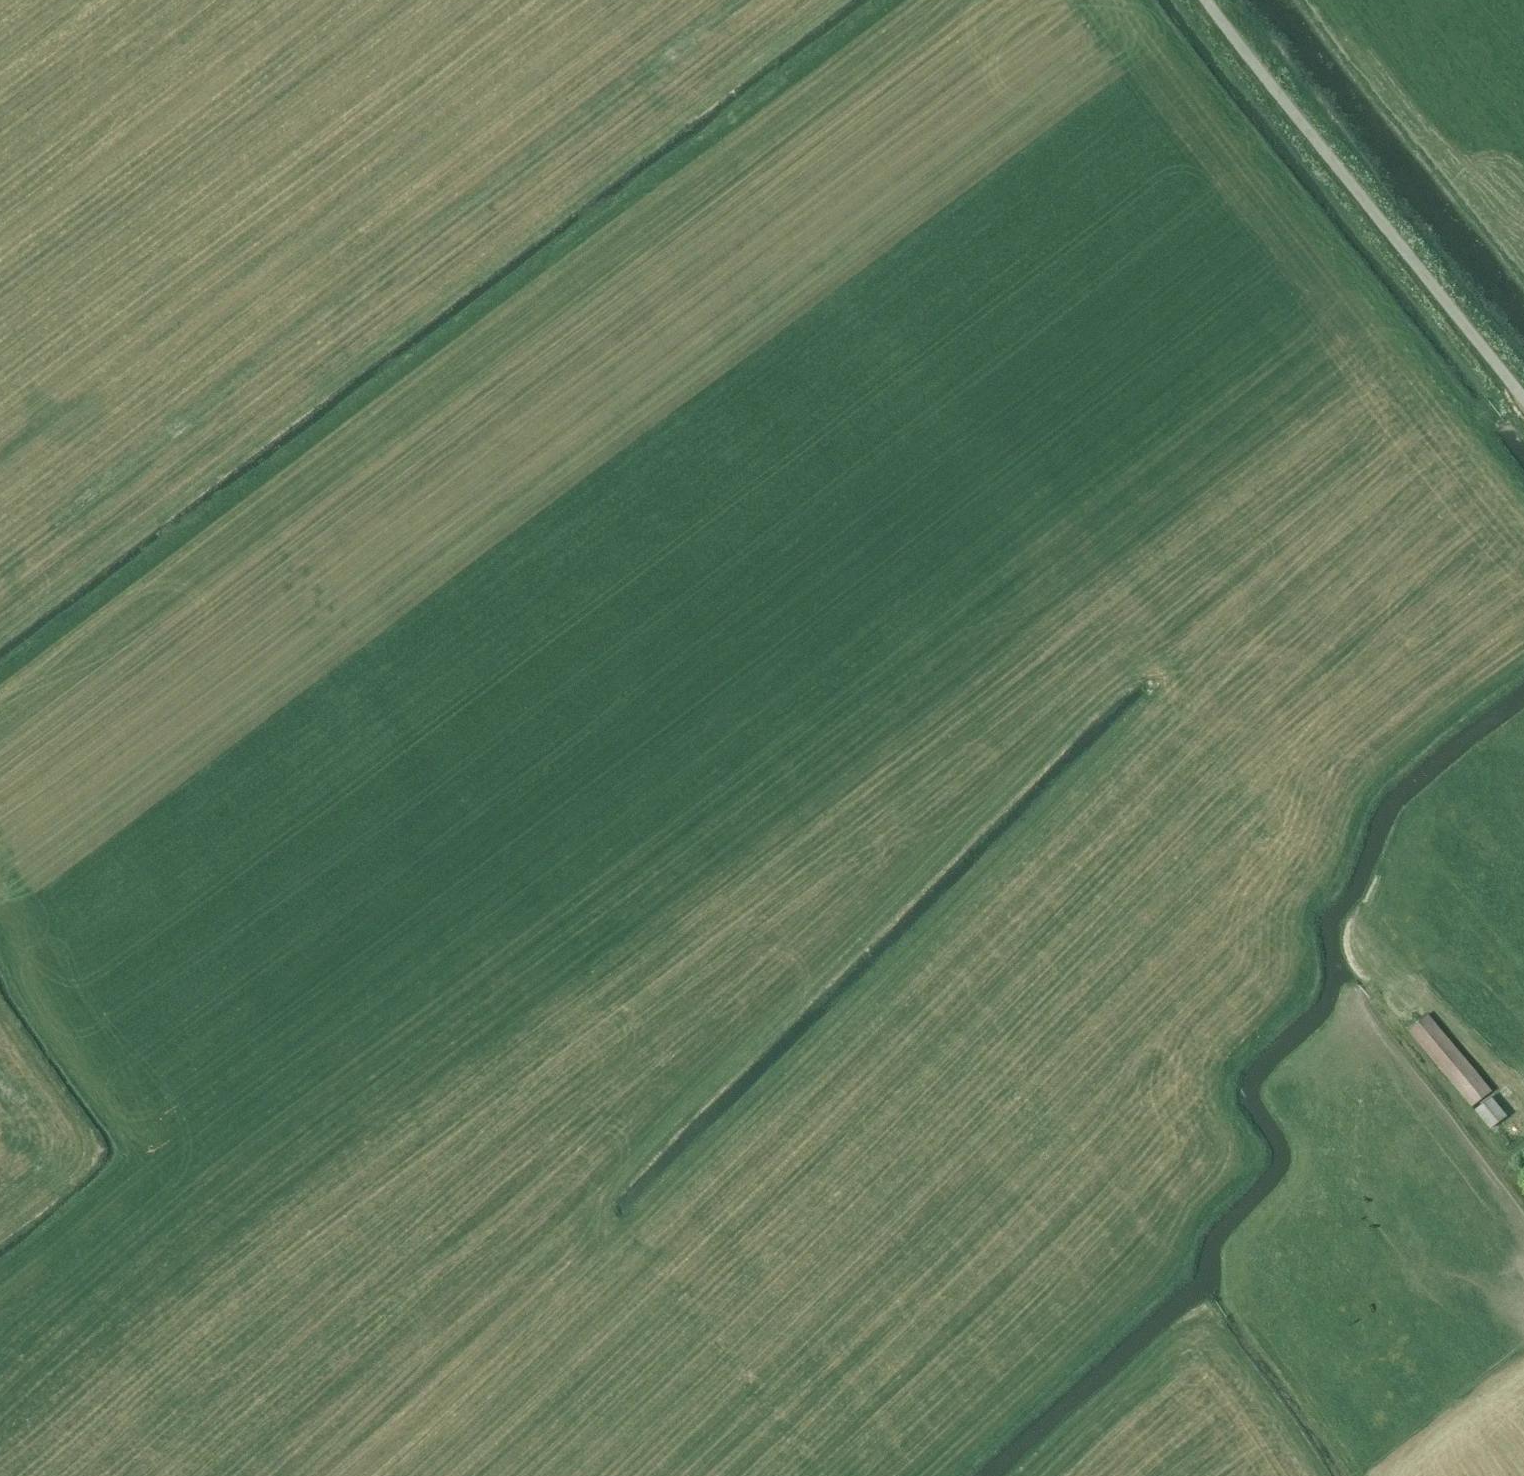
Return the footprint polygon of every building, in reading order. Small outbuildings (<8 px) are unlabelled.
[(1472,1108),(1491,1092),(1427,1015),(1408,1031),(1472,1108)] [(1492,1130),(1506,1117),(1490,1098),(1475,1110),(1492,1130)]
